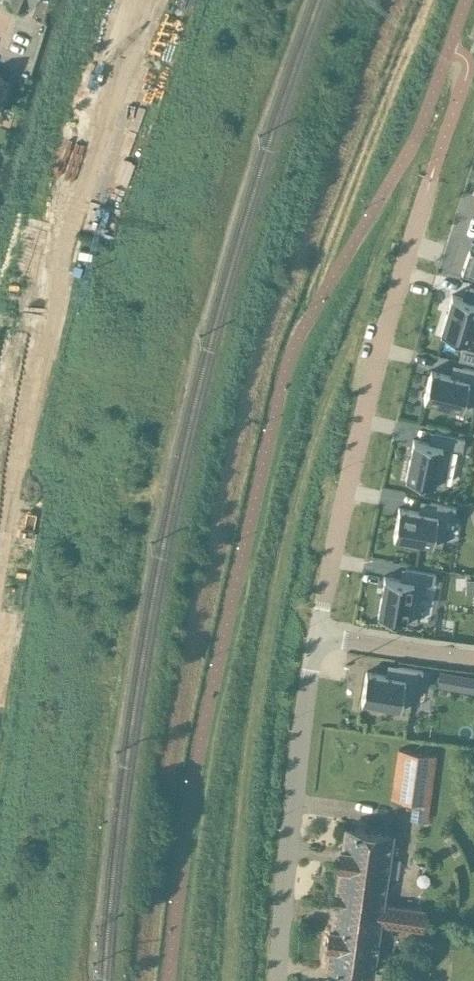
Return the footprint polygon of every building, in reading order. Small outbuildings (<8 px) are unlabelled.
[(8,81),(2,78),(3,76),(0,75),(0,100),(8,81)] [(461,272),(473,276),(473,243),(472,250),(469,249),(461,272)] [(441,331),(469,340),(469,338),(473,322),(473,287),(470,286),(467,298),(463,297),(452,293),(451,295),(452,295),(441,330),(441,331)] [(423,398),(425,398),(425,397),(460,407),(462,407),(471,409),(473,397),(473,368),(463,365),(460,377),(450,374),(432,369),(431,369),(423,398)] [(406,475),(405,476),(443,484),(451,447),(462,449),(465,437),(435,430),(433,442),(429,441),(413,438),(413,439),(414,439),(406,475)] [(399,506),(394,535),(395,536),(395,535),(403,537),(402,541),(415,544),(416,539),(431,542),(432,543),(432,542),(442,544),(447,517),(453,518),(456,505),(431,500),(429,512),(419,510),(400,507),(400,506),(399,506)] [(378,613),(378,614),(416,620),(423,583),(434,585),(436,572),(406,567),(404,578),(400,578),(384,575),(384,576),(385,576),(378,613)] [(367,670),(361,699),(362,699),(363,699),(399,706),(400,706),(409,707),(414,680),(421,682),(423,668),(398,664),(396,676),(386,674),(368,670),(367,670)] [(398,748),(392,798),(408,800),(413,801),(411,811),(428,813),(436,753),(398,748)] [(334,905),(424,918),(425,908),(383,902),(393,833),(345,826),(342,846),(341,846),(338,865),(339,865),(336,889),(334,902),(334,905)] [(422,928),(424,918),(334,905),(331,926),(329,925),(327,945),(329,945),(326,965),(373,972),(381,922),(422,928)]
